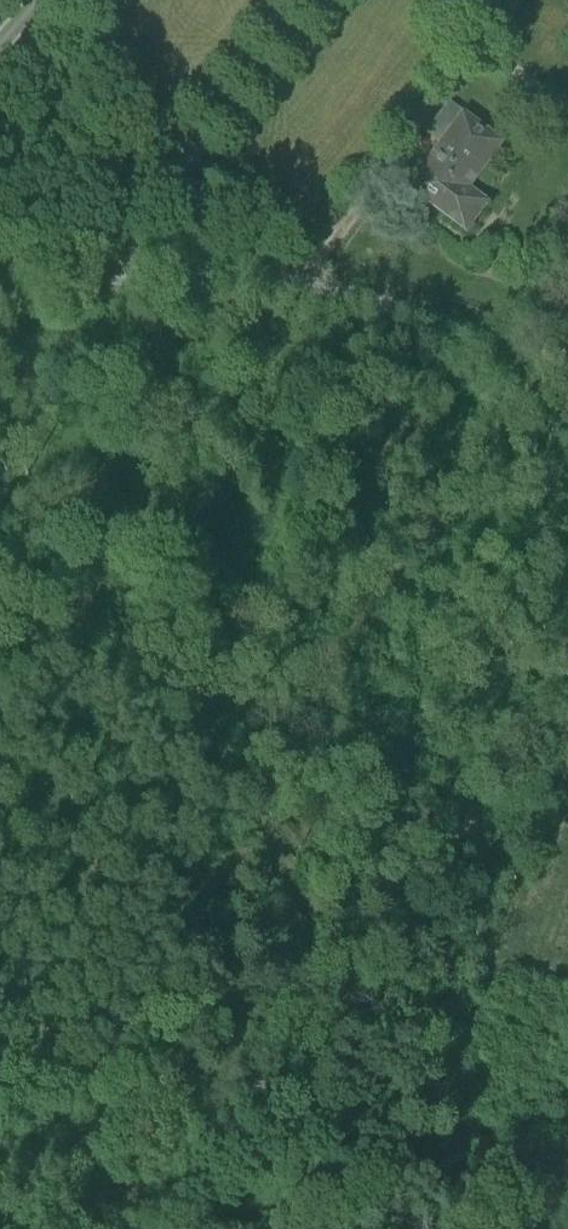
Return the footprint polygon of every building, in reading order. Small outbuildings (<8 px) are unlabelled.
[(445,147),(465,118),(451,108),(430,136),(445,147)] [(468,234),(489,206),(469,192),(493,161),(474,147),(486,133),(465,118),(445,147),(421,179),(435,190),(425,204),(468,234)] [(486,133),(474,147),(493,161),(496,164),(511,145),(503,138),(507,132),(503,129),(498,134),(489,128),(486,133)] [(435,190),(421,179),(411,192),(425,204),(435,190)]
